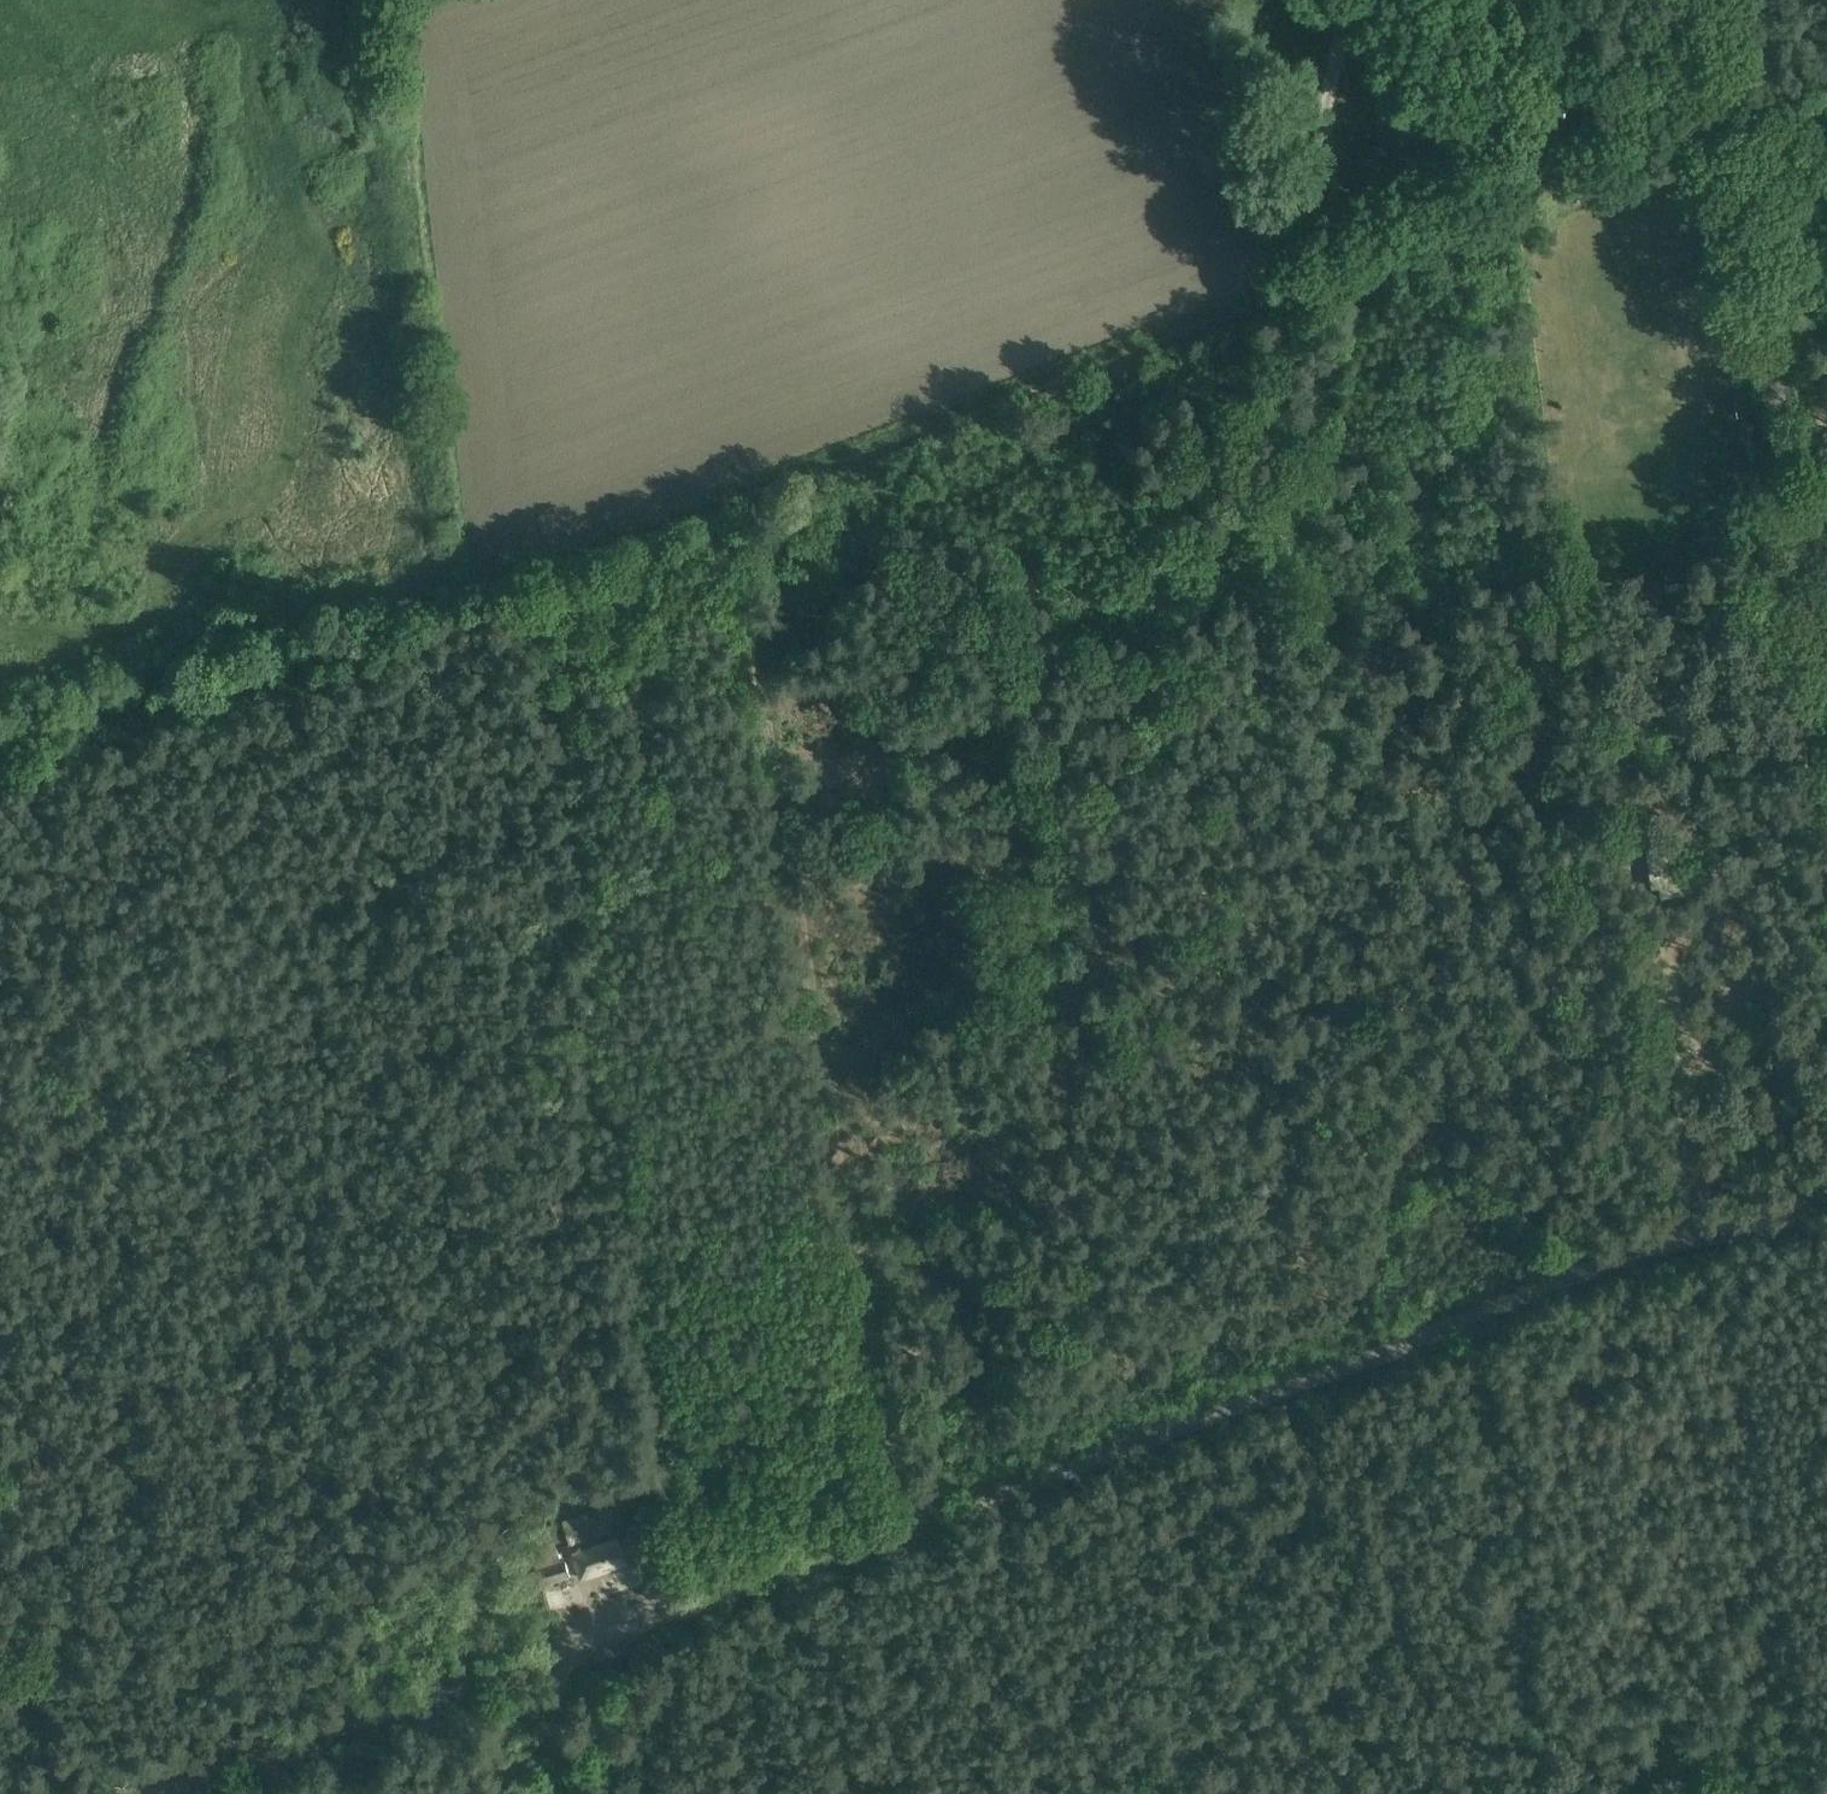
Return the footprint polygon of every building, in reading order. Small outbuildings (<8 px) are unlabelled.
[(1692,893),(1690,881),(1662,885),(1663,897),(1692,893)] [(614,1530),(605,1503),(588,1508),(589,1512),(562,1521),(570,1544),(614,1530)] [(626,1563),(618,1538),(573,1553),(581,1578),(626,1563)] [(561,1561),(555,1540),(530,1547),(536,1569),(537,1569),(542,1585),(570,1576),(565,1560),(561,1561)]
